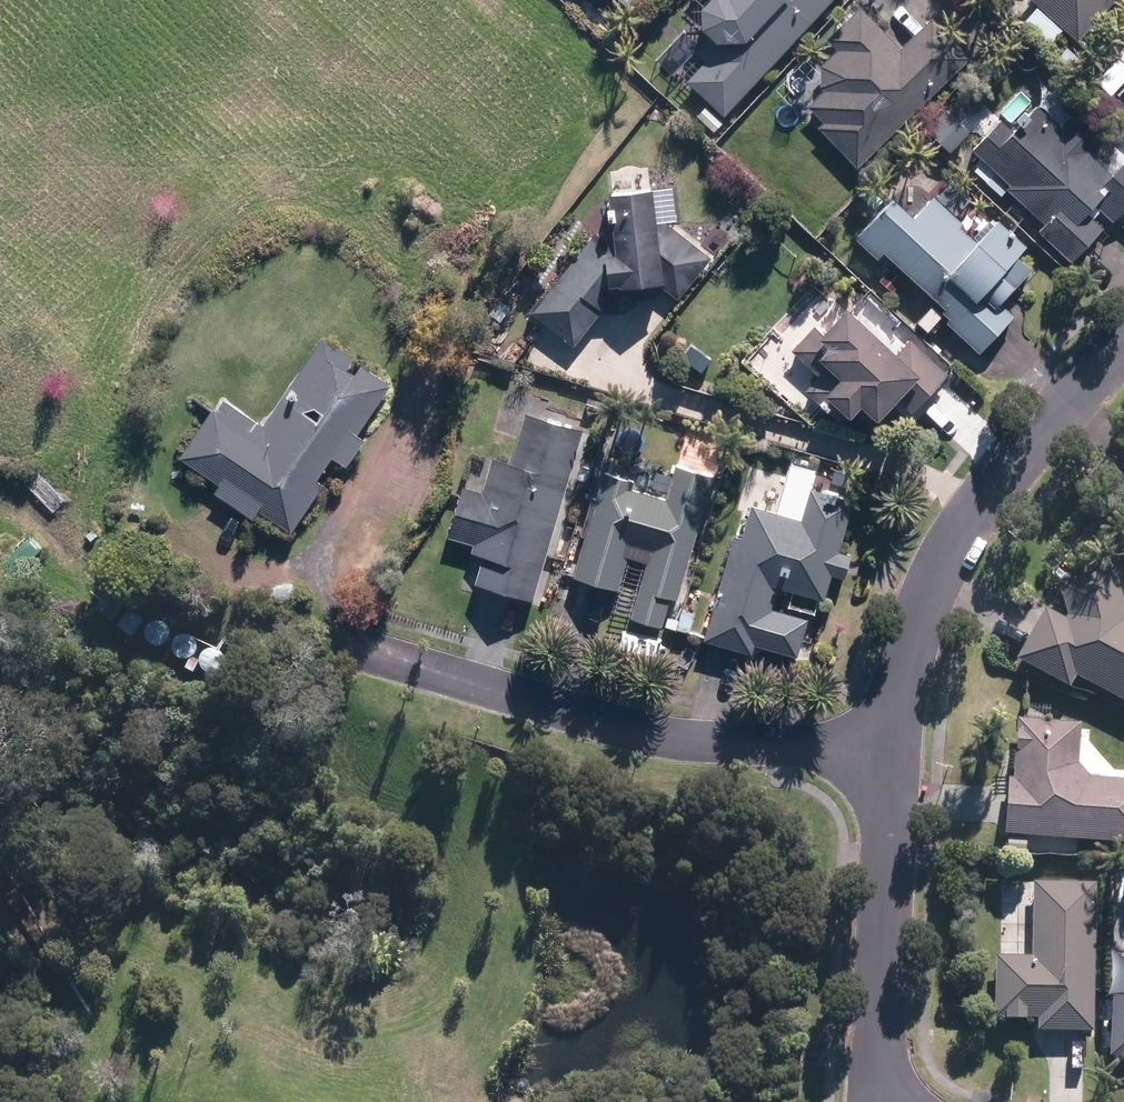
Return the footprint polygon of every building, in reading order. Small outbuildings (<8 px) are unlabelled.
[(724,113),(829,0),(702,0),(703,20),(713,30),(696,48),(705,57),(686,77),(724,113)] [(1079,38),(1114,0),(1036,0),(1079,38)] [(818,124),(857,164),(971,54),(932,14),(901,44),(860,3),(827,35),(838,46),(822,62),(821,82),(825,87),(808,103),(824,119),(818,124)] [(984,156),(998,169),(1011,181),(1007,185),(1047,221),(1040,228),(1072,258),(1104,224),(1087,209),(1113,180),(1098,166),(1103,161),(1093,151),(1104,139),(1074,112),(1062,125),(1037,102),(1014,126),(1002,115),(973,146),(984,156)] [(706,103),(696,113),(714,130),(724,119),(706,103)] [(954,152),(970,136),(957,123),(941,139),(954,152)] [(987,180),(998,169),(984,156),(974,167),(987,180)] [(658,219),(654,181),(610,186),(614,226),(596,228),(531,309),(575,343),(603,308),(606,310),(627,283),(658,280),(679,296),(711,254),(665,219),(658,219)] [(915,211),(894,192),(856,233),(879,254),(885,247),(946,303),(943,307),(950,315),(947,319),(980,349),(1014,313),(1000,299),(1032,265),(1018,253),(1028,242),(999,216),(978,239),(960,223),(963,219),(933,192),(915,211)] [(890,264),(879,277),(892,290),(905,278),(890,264)] [(899,348),(848,301),(822,328),(814,321),(792,347),(819,372),(805,386),(841,419),(849,409),(851,411),(862,399),(878,414),(895,394),(912,410),(949,371),(911,335),(899,348)] [(353,370),(346,366),(355,354),(322,333),(261,423),(256,419),(251,427),(215,403),(179,454),(219,481),(214,489),(253,515),(258,507),(291,529),(323,481),(316,476),(332,453),(346,463),(364,437),(357,432),(391,381),(360,360),(353,370)] [(589,393),(585,406),(603,411),(607,399),(589,393)] [(533,598),(582,427),(525,411),(512,458),(493,452),(483,489),(463,483),(447,534),(474,541),(472,548),(484,552),(476,581),(533,598)] [(677,596),(713,473),(676,462),(666,496),(632,485),(634,476),(605,467),(574,573),(619,586),(628,553),(647,558),(631,614),(662,623),(671,594),(677,596)] [(42,465),(24,481),(53,513),(71,497),(42,465)] [(839,549),(854,497),(810,484),(801,515),(751,500),(741,534),(735,532),(704,636),(752,651),(765,608),(772,610),(780,584),(824,598),(832,571),(846,574),(852,552),(839,549)] [(37,565),(50,553),(35,535),(6,561),(21,578),(37,565)] [(1116,564),(1059,581),(1068,613),(1066,617),(1046,606),(1017,656),(1071,684),(1077,673),(1123,699),(1123,593),(1116,564)] [(95,606),(112,621),(126,604),(108,590),(95,606)] [(116,624),(131,636),(144,618),(129,606),(116,624)] [(194,671),(199,659),(190,655),(184,667),(194,671)] [(1005,832),(1123,840),(1123,777),(1090,774),(1079,761),(1083,721),(1019,715),(1014,775),(1010,774),(1005,832)] [(1075,879),(1001,877),(999,960),(989,959),(987,1021),(1033,1022),(1033,1034),(1089,1035),(1092,886),(1075,885),(1075,879)] [(1103,1000),(1102,1059),(1123,1060),(1123,1001),(1103,1000)]
